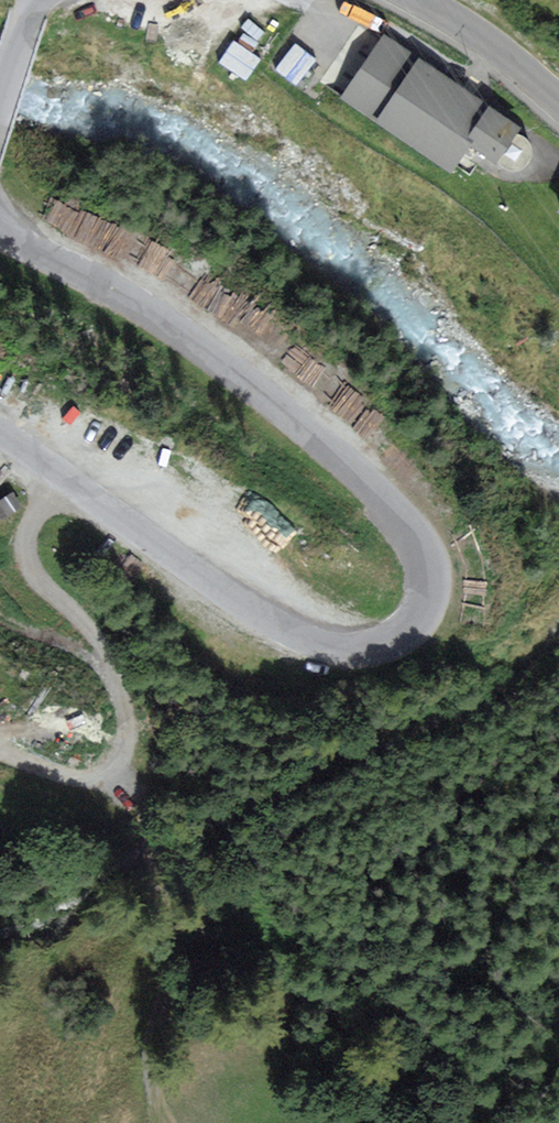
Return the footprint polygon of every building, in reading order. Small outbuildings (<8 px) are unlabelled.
[(233,36),(220,58),(249,76),(262,53),(233,36)] [(275,67),(299,81),(317,51),(293,37),(275,67)] [(547,143),(388,38),(345,103),(465,182),(484,154),(523,180),(547,143)]
